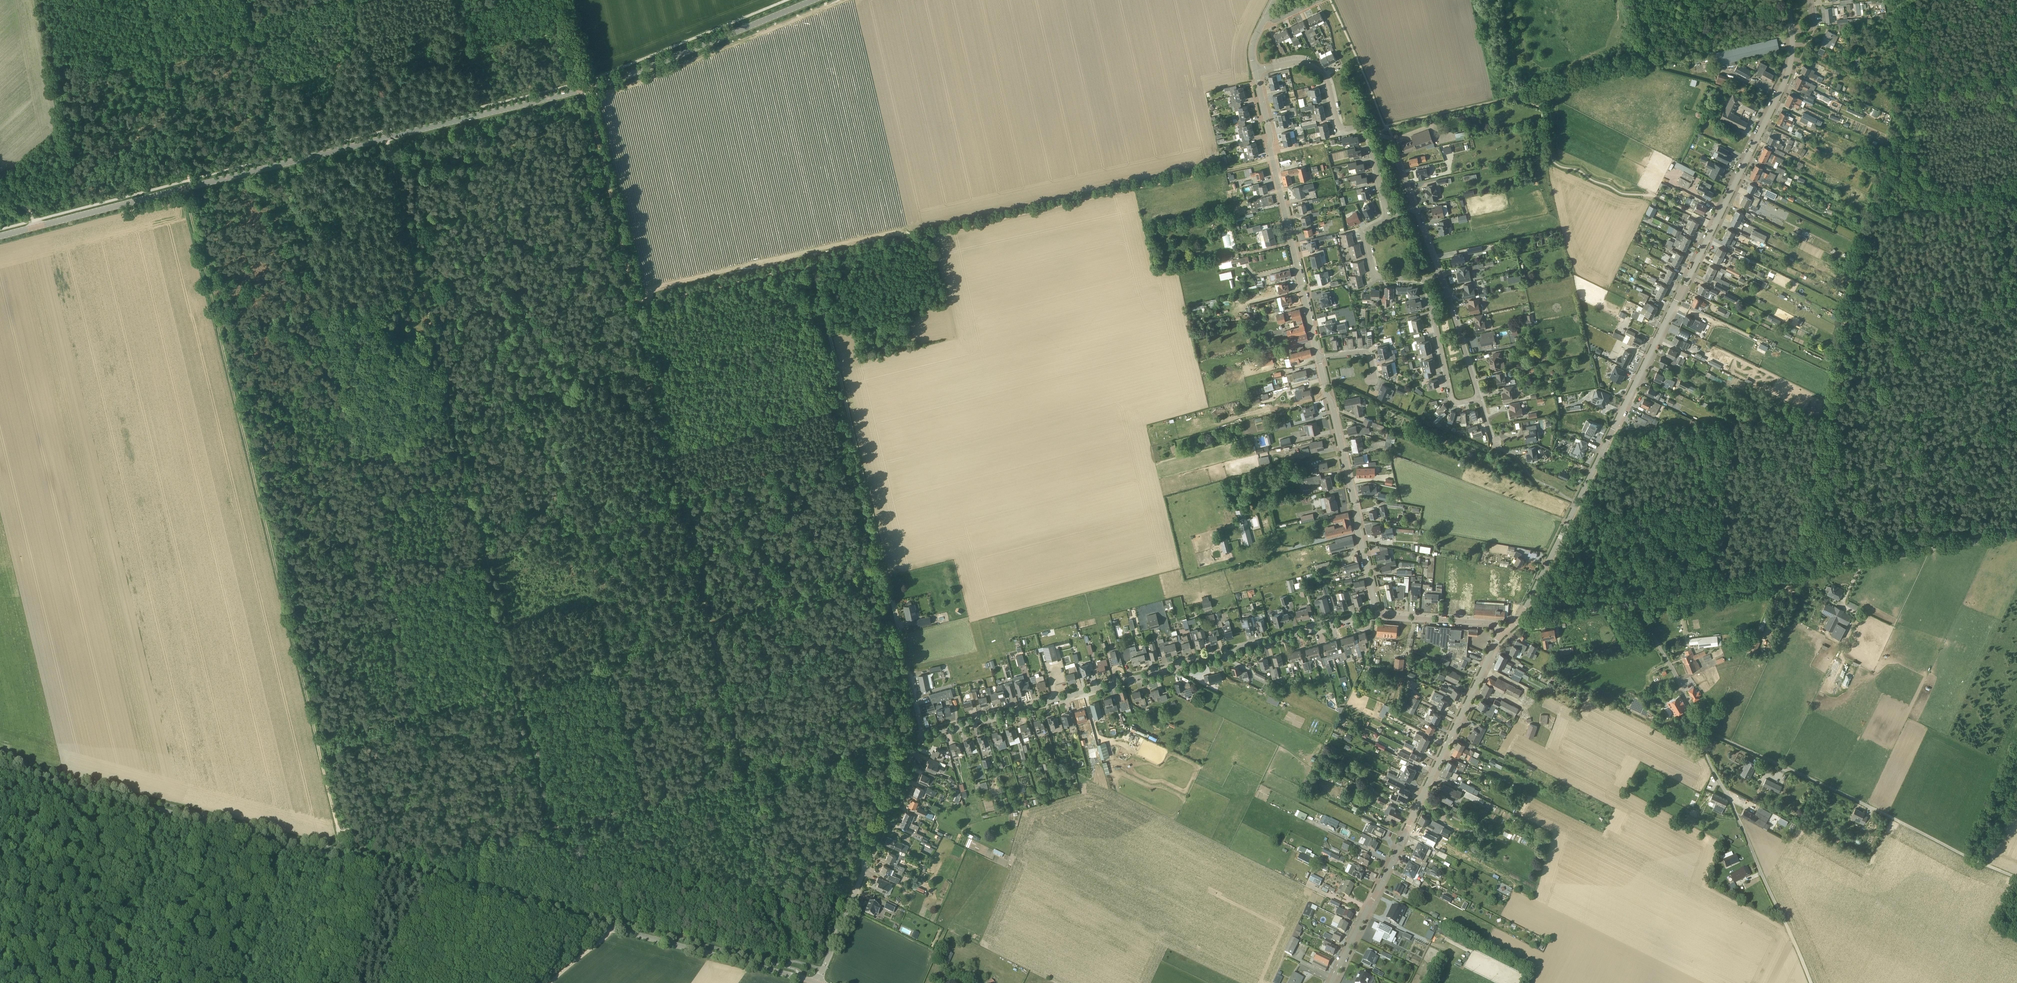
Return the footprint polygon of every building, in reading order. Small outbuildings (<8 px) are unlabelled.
[(1876,4),(1878,4),(1879,11),(1885,10),(1883,0),(1880,0),(1875,1),(1876,4)] [(1834,18),(1832,18),(1832,15),(1835,15),(1834,8),(1831,8),(1825,9),(1825,14),(1826,14),(1827,18),(1826,19),(1826,22),(1835,21),(1834,18)] [(1320,12),(1314,15),(1318,23),(1324,20),(1320,12)] [(1312,25),(1313,27),(1313,28),(1319,25),(1318,23),(1314,15),(1308,18),(1312,26),(1312,25)] [(1297,23),(1301,31),(1307,28),(1303,20),(1297,23)] [(1291,26),(1295,34),(1301,31),(1297,23),(1291,26)] [(1281,32),(1284,39),(1290,36),(1287,29),(1281,32)] [(1824,45),(1829,47),(1836,35),(1827,31),(1823,40),(1826,41),(1824,45)] [(1278,42),(1284,39),(1281,32),(1275,35),(1278,42)] [(1733,49),(1736,60),(1779,50),(1777,39),(1733,49)] [(1277,45),(1282,55),(1285,53),(1282,46),(1281,47),(1280,44),(1277,45)] [(1736,60),(1733,49),(1712,54),(1714,65),(1736,60)] [(1327,56),(1330,63),(1336,60),(1333,53),(1327,56)] [(1327,56),(1321,58),(1321,59),(1324,66),(1330,63),(1327,56)] [(1767,66),(1760,62),(1756,69),(1758,70),(1756,74),(1770,81),(1773,75),(1765,70),(1767,66)] [(1748,79),(1752,72),(1738,64),(1734,72),(1748,79)] [(1817,79),(1818,75),(1814,73),(1815,71),(1804,65),(1801,71),(1817,79)] [(1270,83),(1278,81),(1282,80),(1281,74),(1290,72),(1289,69),(1278,71),(1279,74),(1269,76),(1270,83)] [(1729,77),(1719,74),(1716,83),(1728,86),(1729,84),(1743,91),(1746,86),(1729,77)] [(1796,82),(1808,88),(1810,89),(1812,86),(1804,82),(1805,80),(1798,77),(1796,82)] [(1280,87),(1278,81),(1270,83),(1272,89),(1280,87)] [(1819,81),(1818,84),(1828,90),(1829,87),(1819,81)] [(1808,88),(1796,82),(1793,87),(1800,90),(1800,91),(1805,93),(1808,88)] [(1236,95),(1244,93),(1243,87),(1237,88),(1236,85),(1224,88),(1225,91),(1231,90),(1231,93),(1235,92),(1236,95)] [(1308,97),(1312,96),(1320,94),(1319,87),(1309,90),(1308,87),(1304,88),(1305,91),(1307,91),(1308,97)] [(1234,105),(1241,104),(1240,101),(1246,99),(1244,93),(1236,95),(1237,99),(1233,99),(1234,102),(1229,104),(1229,106),(1234,105)] [(1273,95),(1275,102),(1283,100),(1281,93),(1273,95)] [(1322,100),(1320,94),(1312,96),(1314,102),(1322,100)] [(1725,110),(1721,118),(1736,125),(1744,129),(1747,122),(1740,119),(1740,117),(1733,114),(1737,107),(1739,102),(1743,104),(1741,107),(1752,112),(1756,105),(1745,99),(1733,94),(1725,110)] [(1787,99),(1799,105),(1802,100),(1790,94),(1787,99)] [(1805,97),(1803,101),(1812,105),(1814,102),(1813,101),(1805,97)] [(1799,105),(1787,99),(1785,104),(1792,108),(1793,105),(1795,106),(1795,107),(1800,109),(1802,106),(1799,105)] [(1283,100),(1275,102),(1276,108),(1284,106),(1283,100)] [(1236,115),(1240,114),(1249,112),(1247,105),(1241,107),(1241,104),(1234,105),(1236,115)] [(1323,105),(1315,107),(1315,104),(1312,105),(1309,106),(1304,107),(1305,110),(1312,109),(1313,114),(1325,112),(1323,105)] [(1279,120),(1287,119),(1291,118),(1290,111),(1295,110),(1296,114),(1299,113),(1298,109),(1297,106),(1291,108),(1287,109),(1287,112),(1278,114),(1279,120)] [(1863,118),(1864,115),(1848,108),(1846,111),(1863,118)] [(1239,124),(1245,122),(1244,119),(1250,118),(1249,112),(1240,114),(1241,117),(1237,118),(1239,124)] [(1302,126),(1312,124),(1317,123),(1316,120),(1318,120),(1326,118),(1325,112),(1313,114),(1312,115),(1313,119),(1301,122),(1302,126)] [(1779,117),(1791,123),(1793,124),(1795,121),(1792,120),(1793,118),(1781,112),(1779,117)] [(1804,112),(1801,117),(1808,120),(1815,123),(1817,118),(1804,112)] [(1791,123),(1779,117),(1776,122),(1782,124),(1781,127),(1788,130),(1791,123)] [(1287,119),(1279,120),(1280,127),(1289,125),(1287,119)] [(1244,129),(1244,132),(1253,130),(1252,124),(1246,125),(1245,122),(1239,124),(1240,130),(1244,129)] [(1327,123),(1319,125),(1320,130),(1321,131),(1329,129),(1327,123)] [(1330,136),(1329,129),(1321,131),(1322,138),(1330,136)] [(1242,136),(1243,142),(1249,141),(1248,138),(1255,136),(1253,130),(1244,132),(1245,136),(1242,136)] [(1413,148),(1416,147),(1417,150),(1434,144),(1429,130),(1412,136),(1413,140),(1402,145),(1405,153),(1414,149),(1413,148)] [(1283,139),(1291,137),(1290,131),(1282,133),(1283,139)] [(1465,132),(1455,134),(1456,140),(1466,138),(1465,132)] [(1342,138),(1344,144),(1347,143),(1347,141),(1349,140),(1351,146),(1360,144),(1358,136),(1353,137),(1353,136),(1349,137),(1343,139),(1342,138)] [(1767,142),(1780,148),(1782,149),(1784,146),(1782,145),(1782,144),(1779,143),(1775,142),(1777,139),(1770,136),(1767,142)] [(1291,137),(1283,139),(1285,146),(1293,144),(1291,137)] [(1248,147),(1249,151),(1257,149),(1256,142),(1250,144),(1249,141),(1243,142),(1244,148),(1248,147)] [(1718,153),(1716,157),(1727,163),(1731,155),(1727,153),(1727,152),(1726,152),(1727,149),(1719,145),(1716,151),(1718,153)] [(1761,153),(1772,158),(1774,155),(1770,153),(1772,150),(1764,147),(1761,153)] [(1354,148),(1348,149),(1349,157),(1354,156),(1355,158),(1362,157),(1361,150),(1355,151),(1354,148)] [(1257,149),(1249,151),(1250,154),(1244,155),(1245,157),(1242,158),(1243,162),(1253,159),(1253,156),(1259,155),(1257,149)] [(1774,164),(1776,160),(1775,160),(1772,158),(1761,153),(1758,159),(1765,163),(1771,165),(1772,163),(1774,164)] [(1411,166),(1419,164),(1419,162),(1426,161),(1425,156),(1418,157),(1409,159),(1411,166)] [(1715,164),(1709,160),(1706,165),(1712,169),(1709,175),(1719,180),(1721,175),(1723,172),(1722,172),(1725,168),(1715,163),(1715,164)] [(1356,161),(1348,163),(1349,169),(1356,168),(1357,172),(1365,170),(1364,163),(1357,164),(1356,161)] [(1674,166),(1684,171),(1686,172),(1693,175),(1695,171),(1686,166),(1677,161),(1674,166)] [(1799,161),(1796,167),(1801,170),(1804,164),(1799,161)] [(1416,170),(1416,171),(1417,175),(1418,176),(1419,175),(1420,179),(1425,178),(1425,177),(1428,176),(1428,174),(1427,168),(1430,168),(1429,164),(1417,166),(1418,170),(1416,170)] [(1753,171),(1773,181),(1776,175),(1771,172),(1769,175),(1761,171),(1763,168),(1756,165),(1753,171)] [(1290,175),(1300,173),(1302,181),(1313,179),(1310,170),(1307,171),(1306,166),(1289,170),(1281,171),(1285,186),(1292,184),(1290,175)] [(1775,171),(1783,175),(1784,172),(1786,170),(1778,166),(1775,171)] [(1251,176),(1257,175),(1258,178),(1258,179),(1265,177),(1263,170),(1256,172),(1251,173),(1251,176)] [(1681,176),(1692,182),(1694,177),(1684,171),(1681,176)] [(1749,177),(1758,181),(1756,184),(1761,186),(1762,184),(1764,184),(1765,182),(1771,185),(1773,181),(1753,171),(1749,177)] [(1358,175),(1350,177),(1352,184),(1358,182),(1358,186),(1368,184),(1367,181),(1368,181),(1367,176),(1359,178),(1358,175)] [(1691,183),(1680,178),(1677,183),(1688,189),(1691,183)] [(1261,193),(1268,192),(1266,185),(1260,186),(1259,183),(1253,185),(1254,191),(1260,189),(1261,193)] [(1313,183),(1306,185),(1302,186),(1294,188),(1295,191),(1296,191),(1298,198),(1305,196),(1304,192),(1315,190),(1313,183)] [(1759,192),(1760,188),(1750,183),(1747,190),(1759,196),(1761,192),(1759,192)] [(1429,197),(1430,201),(1438,200),(1437,196),(1438,196),(1436,188),(1435,188),(1434,184),(1427,186),(1428,190),(1426,190),(1428,198),(1429,197)] [(1707,187),(1699,184),(1697,188),(1704,192),(1703,195),(1710,199),(1713,193),(1706,189),(1707,187)] [(1363,188),(1356,189),(1358,195),(1362,194),(1363,199),(1368,198),(1368,197),(1371,196),(1370,189),(1363,190),(1363,188)] [(1767,189),(1764,195),(1772,199),(1775,193),(1767,189)] [(1740,203),(1751,209),(1753,204),(1756,206),(1760,199),(1753,195),(1751,199),(1744,196),(1740,203)] [(1272,196),(1256,199),(1246,202),(1247,208),(1252,207),(1253,212),(1259,211),(1258,208),(1274,204),(1272,196)] [(1695,207),(1688,203),(1685,208),(1692,212),(1693,209),(1703,214),(1705,210),(1704,210),(1706,206),(1704,205),(1705,202),(1696,197),(1694,199),(1698,201),(1695,207)] [(1308,204),(1307,200),(1301,201),(1302,204),(1298,205),(1300,213),(1307,211),(1306,205),(1308,204)] [(1371,202),(1365,205),(1367,209),(1364,211),(1367,216),(1368,218),(1375,215),(1372,209),(1375,208),(1371,202)] [(1446,204),(1442,205),(1438,206),(1438,207),(1432,208),(1434,217),(1440,216),(1440,217),(1449,215),(1446,204)] [(1650,205),(1646,213),(1653,217),(1657,209),(1650,205)] [(1734,217),(1744,222),(1746,220),(1741,218),(1744,214),(1737,210),(1734,217)] [(1360,221),(1356,212),(1353,214),(1353,215),(1347,218),(1350,225),(1360,221)] [(1303,224),(1311,223),(1309,216),(1301,217),(1303,224)] [(1692,222),(1690,225),(1696,228),(1699,222),(1693,219),(1689,217),(1688,220),(1692,222)] [(1743,225),(1744,222),(1734,217),(1730,224),(1737,227),(1739,223),(1743,225)] [(1448,225),(1447,220),(1440,222),(1440,225),(1437,226),(1438,229),(1439,229),(1440,234),(1449,232),(1448,228),(1447,225),(1448,225)] [(1262,230),(1261,225),(1247,228),(1248,234),(1262,230)] [(1693,234),(1696,228),(1690,225),(1688,229),(1686,227),(1684,227),(1683,229),(1687,231),(1693,234)] [(1317,231),(1313,232),(1312,227),(1304,229),(1306,236),(1321,232),(1320,226),(1316,227),(1317,231)] [(1261,241),(1263,248),(1267,247),(1266,245),(1276,243),(1272,227),(1263,230),(1265,240),(1261,241)] [(1680,230),(1676,228),(1675,227),(1672,233),(1677,236),(1676,239),(1682,241),(1688,244),(1691,238),(1685,235),(1685,236),(1681,234),(1682,231),(1680,230)] [(1725,235),(1732,238),(1733,236),(1737,238),(1738,234),(1735,233),(1735,232),(1728,229),(1725,235)] [(1750,236),(1752,237),(1764,243),(1767,236),(1753,229),(1750,236)] [(1342,241),(1353,238),(1351,232),(1341,234),(1342,238),(1341,239),(1342,241)] [(1309,250),(1317,248),(1316,244),(1321,243),(1320,241),(1327,239),(1327,235),(1312,239),(1312,242),(1308,243),(1309,250)] [(1732,238),(1725,235),(1722,242),(1729,245),(1732,246),(1733,243),(1734,244),(1735,240),(1732,238)] [(1353,238),(1342,241),(1342,243),(1343,243),(1344,247),(1349,246),(1354,244),(1353,238)] [(1685,250),(1688,244),(1682,241),(1680,245),(1676,243),(1675,245),(1679,247),(1685,250)] [(1349,246),(1350,249),(1349,250),(1349,252),(1361,249),(1359,243),(1354,244),(1349,246)] [(1716,254),(1723,257),(1724,254),(1729,256),(1730,253),(1725,251),(1726,251),(1719,247),(1716,254)] [(1321,256),(1325,255),(1324,249),(1316,251),(1317,254),(1311,256),(1313,267),(1323,265),(1321,256)] [(1362,256),(1361,249),(1349,252),(1350,254),(1351,254),(1352,258),(1362,256)] [(1674,258),(1680,261),(1683,255),(1677,252),(1673,250),(1672,252),(1676,254),(1674,258)] [(1458,257),(1455,257),(1451,258),(1453,266),(1465,263),(1462,253),(1458,254),(1458,257)] [(1723,257),(1716,254),(1713,260),(1719,263),(1724,265),(1725,263),(1724,262),(1726,259),(1723,257)] [(1248,256),(1239,258),(1240,265),(1250,263),(1248,256)] [(1680,261),(1674,258),(1672,256),(1670,260),(1669,259),(1667,261),(1671,263),(1678,266),(1680,261)] [(1354,269),(1364,266),(1363,260),(1353,262),(1354,266),(1353,266),(1354,269)] [(1459,282),(1471,279),(1469,270),(1468,265),(1458,267),(1459,272),(1458,273),(1459,282)] [(1723,272),(1720,270),(1710,265),(1707,272),(1717,277),(1717,276),(1720,278),(1723,272)] [(1364,266),(1354,269),(1354,271),(1355,271),(1356,275),(1361,274),(1366,273),(1364,266)] [(1668,270),(1666,274),(1673,277),(1675,271),(1669,268),(1665,266),(1664,268),(1668,270)] [(1727,270),(1732,273),(1737,275),(1739,271),(1733,268),(1729,266),(1727,270)] [(1271,281),(1278,280),(1282,279),(1283,280),(1285,280),(1286,281),(1286,280),(1287,279),(1288,278),(1291,277),(1290,270),(1277,273),(1269,275),(1271,281)] [(1231,271),(1219,274),(1221,280),(1233,278),(1231,271)] [(1325,278),(1329,277),(1328,271),(1325,272),(1315,274),(1316,278),(1317,278),(1319,285),(1323,284),(1326,283),(1325,278)] [(1720,278),(1717,276),(1717,277),(1707,272),(1704,278),(1710,281),(1712,278),(1722,283),(1722,282),(1728,285),(1730,282),(1720,278)] [(1356,275),(1351,276),(1352,280),(1351,280),(1351,282),(1362,280),(1361,274),(1356,275)] [(1670,283),(1673,277),(1666,274),(1665,277),(1661,275),(1660,278),(1664,280),(1670,283)] [(1520,275),(1509,277),(1510,283),(1521,281),(1520,275)] [(1364,286),(1362,280),(1351,282),(1352,285),(1353,284),(1354,288),(1364,286)] [(1286,286),(1285,282),(1279,284),(1280,287),(1279,288),(1280,294),(1290,291),(1288,285),(1286,286)] [(1658,285),(1656,289),(1665,293),(1667,287),(1661,284),(1657,282),(1656,285),(1658,285)] [(1465,298),(1479,295),(1478,288),(1474,289),(1472,283),(1464,285),(1465,290),(1464,291),(1464,292),(1463,293),(1463,294),(1463,295),(1464,296),(1465,296),(1465,298)] [(1725,291),(1727,288),(1723,287),(1723,286),(1716,283),(1714,286),(1721,290),(1722,289),(1725,291)] [(1716,296),(1718,292),(1708,287),(1707,288),(1701,285),(1698,291),(1704,295),(1704,296),(1708,298),(1710,293),(1716,296)] [(1383,294),(1383,302),(1390,302),(1390,297),(1393,297),(1393,289),(1392,289),(1392,287),(1389,287),(1389,288),(1385,288),(1385,294),(1383,294)] [(1403,293),(1403,291),(1408,291),(1410,297),(1419,296),(1418,292),(1419,291),(1418,287),(1410,289),(1410,287),(1396,287),(1396,293),(1403,293)] [(1372,293),(1363,293),(1363,302),(1372,302),(1372,300),(1372,298),(1379,298),(1380,290),(1376,290),(1376,288),(1372,288),(1372,293)] [(1662,299),(1665,293),(1656,289),(1654,292),(1653,291),(1652,294),(1656,296),(1662,299)] [(1645,302),(1649,295),(1642,292),(1640,291),(1638,295),(1642,297),(1640,300),(1645,302)] [(1329,292),(1323,293),(1324,298),(1321,298),(1322,307),(1329,305),(1331,306),(1332,304),(1333,304),(1332,303),(1335,302),(1334,297),(1331,298),(1331,296),(1330,296),(1329,292)] [(1735,302),(1737,298),(1726,293),(1724,296),(1735,302)] [(1289,298),(1288,295),(1282,296),(1283,299),(1282,300),(1283,306),(1293,304),(1291,297),(1289,298)] [(1704,307),(1706,304),(1703,303),(1704,301),(1695,297),(1693,301),(1693,300),(1692,300),(1691,303),(1691,304),(1691,303),(1691,304),(1697,307),(1699,305),(1704,307)] [(1471,313),(1480,311),(1478,303),(1480,303),(1479,298),(1469,300),(1470,305),(1469,305),(1471,313)] [(1413,299),(1406,301),(1405,301),(1407,308),(1411,307),(1412,311),(1418,310),(1418,309),(1422,308),(1421,301),(1414,303),(1413,299)] [(1648,309),(1655,313),(1658,307),(1650,304),(1648,309)] [(1727,310),(1719,306),(1716,312),(1724,316),(1727,310)] [(1655,313),(1648,309),(1643,307),(1641,311),(1639,310),(1638,311),(1635,310),(1634,313),(1633,312),(1631,316),(1637,319),(1640,313),(1652,318),(1655,313)] [(1298,321),(1303,320),(1300,309),(1289,312),(1289,314),(1292,314),(1294,319),(1297,318),(1298,321)] [(1283,313),(1277,315),(1279,323),(1285,322),(1283,313)] [(1525,325),(1534,323),(1533,314),(1527,315),(1527,319),(1524,319),(1525,325)] [(1714,324),(1716,317),(1706,314),(1704,321),(1714,324)] [(1483,315),(1475,316),(1476,323),(1475,324),(1477,331),(1480,331),(1481,332),(1483,331),(1483,330),(1486,329),(1484,322),(1483,315)] [(1701,327),(1703,322),(1693,318),(1692,319),(1686,315),(1683,321),(1690,325),(1692,321),(1695,323),(1697,324),(1696,325),(1701,327)] [(1781,321),(1769,315),(1767,318),(1771,320),(1771,321),(1779,325),(1781,321)] [(1421,318),(1415,319),(1415,316),(1408,317),(1409,320),(1412,320),(1413,325),(1423,323),(1422,320),(1421,320),(1421,317),(1420,317),(1421,318)] [(1331,332),(1331,333),(1337,332),(1337,331),(1347,329),(1346,325),(1336,327),(1335,322),(1333,323),(1332,319),(1326,321),(1327,327),(1326,327),(1327,333),(1331,332)] [(1423,323),(1413,325),(1414,331),(1412,332),(1412,335),(1419,333),(1418,330),(1423,329),(1424,329),(1423,326),(1424,326),(1423,323)] [(1306,332),(1304,324),(1300,325),(1300,327),(1287,330),(1289,337),(1306,332)] [(1635,333),(1629,330),(1627,329),(1625,334),(1626,334),(1625,336),(1614,331),(1612,336),(1631,345),(1632,343),(1639,346),(1642,340),(1634,336),(1635,333)] [(1681,329),(1677,336),(1686,341),(1690,333),(1681,329)] [(1363,343),(1366,342),(1368,342),(1368,345),(1373,345),(1372,335),(1367,336),(1366,330),(1362,330),(1362,336),(1363,343)] [(1354,344),(1357,343),(1358,343),(1358,346),(1363,346),(1363,343),(1362,336),(1357,337),(1357,331),(1352,331),(1353,337),(1354,344)] [(1494,332),(1482,334),(1483,338),(1482,338),(1483,342),(1481,342),(1483,349),(1487,348),(1487,350),(1492,349),(1490,343),(1495,342),(1494,336),(1495,335),(1494,332)] [(1288,346),(1295,344),(1308,341),(1306,334),(1286,339),(1288,346)] [(1417,349),(1431,346),(1430,343),(1429,340),(1424,342),(1423,339),(1425,338),(1424,335),(1416,337),(1417,343),(1415,344),(1416,349),(1417,349)] [(1329,337),(1330,340),(1332,340),(1333,349),(1338,348),(1337,345),(1339,345),(1338,340),(1337,341),(1337,339),(1334,339),(1334,336),(1329,337)] [(1687,350),(1690,344),(1682,340),(1676,336),(1673,343),(1679,346),(1681,343),(1684,345),(1683,348),(1687,350)] [(1379,352),(1379,353),(1389,350),(1387,345),(1390,344),(1389,341),(1383,342),(1384,345),(1378,347),(1378,346),(1379,349),(1378,349),(1379,352)] [(1694,343),(1691,349),(1697,352),(1700,347),(1694,343)] [(1417,358),(1421,358),(1427,356),(1426,353),(1431,352),(1432,352),(1431,349),(1432,349),(1431,346),(1417,349),(1418,355),(1416,355),(1417,358)] [(1667,355),(1673,358),(1672,360),(1676,362),(1680,363),(1683,364),(1685,359),(1683,358),(1684,356),(1686,357),(1688,354),(1682,351),(1681,354),(1677,352),(1677,351),(1670,348),(1667,355)] [(1290,360),(1286,361),(1287,368),(1300,364),(1299,360),(1312,356),(1310,349),(1289,355),(1290,360)] [(1280,356),(1278,350),(1269,353),(1270,358),(1280,356)] [(1389,350),(1379,353),(1380,356),(1381,358),(1386,357),(1387,360),(1393,359),(1393,355),(1390,356),(1389,350)] [(1625,350),(1621,359),(1618,357),(1616,361),(1627,366),(1629,361),(1628,360),(1630,357),(1631,358),(1633,354),(1625,350)] [(1501,357),(1500,353),(1493,354),(1494,357),(1490,358),(1491,364),(1490,364),(1491,370),(1500,368),(1505,367),(1504,362),(1499,362),(1498,358),(1501,357)] [(1421,367),(1422,366),(1435,363),(1434,360),(1433,358),(1428,359),(1427,356),(1421,358),(1421,361),(1420,361),(1421,367)] [(1660,365),(1670,370),(1672,367),(1667,364),(1668,361),(1661,357),(1659,361),(1661,362),(1660,365)] [(1393,359),(1387,360),(1388,363),(1382,364),(1383,367),(1382,367),(1383,370),(1393,368),(1391,362),(1394,362),(1393,359)] [(1435,364),(1435,363),(1422,366),(1425,378),(1432,377),(1431,374),(1430,371),(1435,369),(1436,370),(1435,367),(1436,367),(1435,364)] [(1616,366),(1610,378),(1621,383),(1624,375),(1622,374),(1624,371),(1616,366)] [(1393,368),(1383,370),(1384,373),(1385,376),(1390,374),(1391,377),(1391,378),(1397,376),(1397,373),(1394,374),(1393,368)] [(1286,375),(1286,376),(1288,382),(1301,379),(1304,378),(1304,379),(1308,378),(1306,370),(1293,373),(1286,375)] [(1506,384),(1505,376),(1504,376),(1503,372),(1496,373),(1497,378),(1496,378),(1498,386),(1506,384)] [(1657,372),(1655,377),(1654,379),(1661,382),(1664,383),(1662,386),(1668,389),(1669,386),(1672,388),(1675,381),(1669,378),(1667,378),(1667,377),(1666,377),(1664,376),(1657,372)] [(1432,380),(1429,380),(1429,381),(1430,384),(1427,385),(1428,391),(1434,389),(1434,386),(1439,385),(1439,383),(1440,383),(1439,380),(1438,380),(1438,379),(1432,380)] [(1687,389),(1689,384),(1681,380),(1679,385),(1687,389)] [(1392,389),(1382,384),(1380,389),(1382,390),(1378,397),(1387,401),(1392,389)] [(1305,391),(1305,389),(1304,385),(1299,386),(1300,390),(1302,390),(1303,391),(1302,391),(1304,398),(1312,396),(1310,389),(1305,391)] [(1514,385),(1504,387),(1506,394),(1503,394),(1504,402),(1513,400),(1512,396),(1515,395),(1514,385)] [(1665,399),(1661,397),(1663,394),(1660,392),(1656,391),(1650,387),(1647,394),(1663,402),(1665,399)] [(1609,395),(1602,391),(1601,392),(1597,390),(1592,400),(1604,406),(1606,402),(1607,403),(1609,399),(1608,398),(1609,395)] [(1346,409),(1352,408),(1352,410),(1354,412),(1355,412),(1356,416),(1363,415),(1362,410),(1361,411),(1360,406),(1365,405),(1366,404),(1365,399),(1364,399),(1360,399),(1360,397),(1345,400),(1346,409)] [(1641,405),(1647,408),(1646,412),(1654,416),(1656,412),(1654,411),(1655,408),(1657,409),(1660,404),(1655,402),(1654,404),(1644,399),(1641,405)] [(1520,408),(1519,402),(1509,404),(1511,410),(1509,410),(1511,418),(1523,416),(1522,408),(1520,408)] [(1437,408),(1438,409),(1437,410),(1440,414),(1447,407),(1444,404),(1442,406),(1441,405),(1437,408)] [(1303,413),(1304,413),(1306,420),(1314,418),(1313,412),(1315,411),(1314,405),(1310,406),(1310,407),(1306,408),(1306,407),(1302,407),(1303,413)] [(1448,418),(1449,418),(1448,420),(1453,421),(1456,412),(1451,410),(1450,413),(1449,413),(1448,418)] [(1470,414),(1471,419),(1472,419),(1473,420),(1478,419),(1477,416),(1476,412),(1475,410),(1470,411),(1471,414),(1470,414)] [(1639,426),(1640,425),(1643,427),(1644,425),(1647,421),(1651,423),(1653,418),(1654,418),(1643,413),(1641,418),(1638,416),(1636,421),(1635,420),(1635,421),(1636,422),(1635,424),(1639,426)] [(1372,420),(1366,418),(1364,424),(1370,426),(1372,420)] [(1373,421),(1371,426),(1383,430),(1385,426),(1373,421)] [(1590,421),(1586,432),(1593,435),(1598,425),(1590,421)] [(1307,430),(1308,435),(1320,432),(1319,428),(1318,429),(1316,422),(1304,425),(1305,430),(1307,430)] [(1349,434),(1357,432),(1358,435),(1368,433),(1367,426),(1362,427),(1361,425),(1348,428),(1349,434)] [(1479,430),(1478,428),(1477,425),(1468,428),(1469,433),(1472,432),(1474,436),(1475,436),(1477,440),(1483,438),(1481,434),(1483,434),(1481,429),(1479,430)] [(1525,436),(1526,442),(1537,441),(1537,439),(1539,439),(1539,440),(1540,439),(1538,431),(1538,432),(1536,432),(1535,429),(1529,430),(1529,429),(1523,430),(1524,436),(1525,436)] [(1390,443),(1392,435),(1387,434),(1386,441),(1384,447),(1390,449),(1392,443),(1390,443)] [(1290,437),(1280,440),(1282,447),(1292,444),(1290,437)] [(1353,452),(1364,450),(1361,437),(1352,439),(1353,446),(1352,447),(1353,452)] [(1587,443),(1581,440),(1580,443),(1578,442),(1575,448),(1573,447),(1570,454),(1577,457),(1578,455),(1582,457),(1586,448),(1585,448),(1586,446),(1587,443)] [(1316,441),(1310,443),(1312,452),(1324,449),(1322,441),(1317,443),(1316,441)] [(1535,447),(1528,448),(1529,453),(1527,454),(1528,461),(1538,460),(1537,452),(1536,452),(1535,447)] [(1260,463),(1269,461),(1268,455),(1259,457),(1260,463)] [(1363,455),(1354,457),(1355,459),(1354,461),(1355,462),(1356,464),(1361,463),(1361,464),(1365,463),(1363,455)] [(1320,467),(1318,468),(1318,467),(1315,468),(1316,474),(1319,473),(1319,470),(1321,470),(1329,468),(1327,462),(1319,463),(1320,467)] [(1357,476),(1374,476),(1374,468),(1369,468),(1357,468),(1357,476)] [(1558,476),(1565,480),(1567,480),(1569,475),(1568,474),(1564,472),(1561,471),(1559,475),(1558,476)] [(1330,476),(1322,478),(1321,474),(1301,479),(1302,487),(1323,482),(1324,489),(1333,487),(1330,476)] [(1377,493),(1376,487),(1376,483),(1368,482),(1368,484),(1361,486),(1363,493),(1368,492),(1369,495),(1377,493)] [(1334,495),(1325,497),(1328,511),(1338,509),(1337,503),(1336,504),(1334,495)] [(1386,515),(1383,505),(1379,506),(1380,509),(1377,510),(1369,511),(1371,518),(1386,515)] [(1244,509),(1236,511),(1245,545),(1253,543),(1244,509)] [(1348,519),(1350,519),(1348,512),(1332,516),(1334,522),(1343,520),(1344,526),(1326,530),(1326,531),(1325,532),(1325,533),(1324,533),(1325,534),(1325,535),(1325,536),(1326,536),(1326,537),(1327,537),(1327,538),(1353,531),(1351,524),(1349,525),(1348,519)] [(1313,513),(1301,516),(1302,523),(1315,520),(1313,513)] [(1391,534),(1394,533),(1392,527),(1386,528),(1386,527),(1381,528),(1380,525),(1372,526),(1374,534),(1381,532),(1383,539),(1388,538),(1392,537),(1391,534)] [(1227,535),(1219,537),(1223,553),(1231,550),(1227,535)] [(1329,545),(1331,551),(1345,547),(1355,545),(1352,535),(1337,539),(1338,542),(1329,545)] [(1379,546),(1381,551),(1381,554),(1377,555),(1378,561),(1387,559),(1386,556),(1389,555),(1387,547),(1379,546)] [(1521,553),(1516,551),(1514,556),(1517,558),(1514,563),(1520,566),(1524,559),(1519,557),(1521,553)] [(1387,565),(1382,566),(1383,572),(1392,570),(1391,567),(1395,566),(1393,560),(1386,562),(1387,565)] [(1360,568),(1359,561),(1356,562),(1332,568),(1335,578),(1350,574),(1350,570),(1360,568)] [(1403,598),(1404,592),(1408,592),(1409,578),(1404,578),(1404,586),(1398,585),(1397,589),(1393,588),(1392,583),(1386,584),(1390,599),(1395,598),(1403,598)] [(1364,580),(1354,582),(1356,589),(1366,587),(1364,580)] [(1425,600),(1432,600),(1432,590),(1433,586),(1429,586),(1429,584),(1423,584),(1423,589),(1426,590),(1425,600)] [(1436,590),(1432,590),(1432,600),(1438,601),(1439,593),(1439,592),(1442,593),(1442,585),(1437,584),(1436,590)] [(1837,587),(1833,584),(1831,587),(1829,586),(1827,586),(1826,589),(1826,591),(1828,592),(1827,595),(1838,600),(1843,591),(1837,588),(1837,587)] [(1421,586),(1412,586),(1411,594),(1413,594),(1412,599),(1417,599),(1418,594),(1420,594),(1421,586)] [(1346,599),(1349,598),(1348,591),(1342,592),(1344,599),(1339,601),(1340,604),(1339,604),(1339,605),(1337,605),(1338,610),(1348,607),(1346,599)] [(1358,593),(1351,595),(1353,602),(1355,601),(1356,605),(1363,603),(1361,595),(1359,596),(1358,593)] [(1289,602),(1287,595),(1280,597),(1282,604),(1289,602)] [(1323,613),(1330,611),(1326,597),(1319,599),(1319,600),(1316,600),(1315,602),(1315,604),(1317,604),(1320,604),(1323,613)] [(1202,603),(1204,610),(1212,607),(1210,600),(1202,603)] [(1824,627),(1833,632),(1839,621),(1847,625),(1851,616),(1843,612),(1844,611),(1835,606),(1834,608),(1826,603),(1822,612),(1830,616),(1824,627)] [(917,617),(914,604),(910,605),(910,604),(907,604),(908,606),(904,607),(906,619),(917,617)] [(1505,605),(1496,604),(1495,618),(1503,618),(1505,617),(1505,605)] [(1307,606),(1307,608),(1296,611),(1299,620),(1304,618),(1310,616),(1309,613),(1312,612),(1310,605),(1307,606)] [(1274,612),(1269,613),(1271,620),(1273,619),(1274,623),(1274,624),(1275,626),(1278,625),(1279,626),(1280,624),(1283,624),(1282,622),(1289,620),(1289,618),(1290,616),(1288,615),(1287,613),(1284,614),(1283,609),(1282,610),(1281,608),(1276,610),(1277,610),(1275,611),(1276,614),(1275,615),(1274,612)] [(1159,626),(1157,618),(1156,613),(1147,616),(1151,628),(1159,626)] [(1262,616),(1255,618),(1256,622),(1255,622),(1256,628),(1259,627),(1260,630),(1261,629),(1261,630),(1262,630),(1264,630),(1265,629),(1266,628),(1264,618),(1262,619),(1262,616)] [(931,624),(929,617),(919,619),(920,626),(931,624)] [(1250,617),(1244,618),(1244,620),(1241,621),(1243,627),(1246,626),(1248,633),(1254,632),(1250,617)] [(1231,630),(1230,624),(1226,625),(1223,626),(1224,632),(1226,639),(1233,637),(1232,630),(1231,630)] [(1398,625),(1382,624),(1381,633),(1381,637),(1387,637),(1387,635),(1397,636),(1398,625)] [(1426,634),(1422,633),(1421,638),(1425,640),(1457,652),(1463,655),(1467,656),(1468,635),(1477,636),(1478,629),(1469,628),(1469,630),(1462,629),(1462,628),(1455,628),(1450,627),(1450,628),(1427,626),(1426,634)] [(1555,628),(1549,629),(1541,631),(1544,649),(1549,648),(1547,638),(1551,638),(1551,640),(1556,639),(1555,628)] [(1196,631),(1198,638),(1195,639),(1197,647),(1203,645),(1202,641),(1203,641),(1202,636),(1205,635),(1204,629),(1196,631)] [(1211,643),(1218,641),(1217,637),(1220,637),(1218,629),(1211,631),(1212,634),(1208,635),(1211,643)] [(1360,638),(1358,639),(1359,643),(1360,647),(1361,651),(1367,649),(1365,641),(1368,640),(1367,635),(1366,635),(1365,632),(1359,633),(1360,638)] [(1752,643),(1751,647),(1757,649),(1760,641),(1758,641),(1760,634),(1755,632),(1751,642),(1752,643)] [(1183,651),(1191,649),(1189,641),(1187,634),(1182,635),(1183,639),(1180,640),(1179,635),(1176,635),(1179,645),(1182,644),(1183,651)] [(1168,641),(1171,654),(1177,652),(1175,646),(1179,645),(1176,635),(1172,636),(1171,637),(1172,640),(1168,641)] [(1361,651),(1360,647),(1359,643),(1356,644),(1355,640),(1354,635),(1347,637),(1350,645),(1352,653),(1357,652),(1359,656),(1362,655),(1361,651)] [(1345,650),(1348,650),(1347,646),(1350,645),(1347,637),(1341,638),(1342,643),(1343,643),(1344,647),(1345,650)] [(1699,647),(1718,646),(1717,637),(1689,639),(1689,643),(1698,642),(1699,647)] [(1145,645),(1145,646),(1146,652),(1149,651),(1151,659),(1158,657),(1156,649),(1155,646),(1153,640),(1149,641),(1150,644),(1145,645)] [(1523,652),(1527,645),(1517,640),(1514,645),(1513,645),(1510,652),(1516,656),(1519,650),(1523,652)] [(1171,654),(1168,641),(1159,643),(1161,650),(1164,649),(1166,655),(1171,654)] [(1342,652),(1339,653),(1338,650),(1337,646),(1336,641),(1330,642),(1332,651),(1334,657),(1334,658),(1339,657),(1341,661),(1344,660),(1342,653),(1342,652)] [(1332,651),(1330,642),(1324,644),(1325,649),(1327,656),(1328,656),(1328,657),(1328,658),(1334,657),(1332,651)] [(1054,644),(1043,647),(1047,661),(1058,659),(1055,649),(1055,647),(1054,644)] [(1532,644),(1530,647),(1527,655),(1532,658),(1533,657),(1535,658),(1537,655),(1535,653),(1538,647),(1532,644)] [(1312,647),(1315,659),(1321,658),(1320,654),(1319,650),(1320,650),(1318,645),(1312,647)] [(1135,647),(1139,662),(1146,661),(1144,653),(1146,652),(1145,646),(1142,647),(1143,650),(1139,651),(1138,646),(1135,647)] [(1106,650),(1111,666),(1114,665),(1118,664),(1118,665),(1122,664),(1118,647),(1106,650)] [(1133,664),(1139,662),(1135,647),(1132,647),(1134,652),(1130,653),(1129,647),(1122,649),(1124,659),(1131,658),(1133,664)] [(1310,661),(1315,659),(1312,647),(1306,649),(1307,654),(1309,658),(1310,661)] [(1560,655),(1570,654),(1570,647),(1559,648),(1560,655)] [(1682,657),(1685,663),(1695,659),(1705,655),(1704,651),(1696,654),(1696,653),(1693,654),(1691,648),(1685,651),(1686,655),(1682,657)] [(1300,649),(1294,651),(1296,660),(1299,659),(1300,663),(1303,662),(1302,658),(1301,654),(1302,654),(1300,649)] [(1294,660),(1296,660),(1294,651),(1288,653),(1289,658),(1289,657),(1290,661),(1291,665),(1295,664),(1294,660)] [(1463,655),(1457,652),(1456,655),(1457,656),(1456,659),(1453,658),(1451,664),(1462,669),(1463,666),(1464,666),(1467,660),(1462,658),(1463,655)] [(1025,663),(1022,654),(1016,656),(1018,665),(1025,663)] [(1498,660),(1509,665),(1511,666),(1513,664),(1507,661),(1507,662),(1505,661),(1507,657),(1501,654),(1498,660)] [(1281,655),(1273,657),(1276,664),(1280,663),(1280,667),(1284,666),(1283,662),(1281,655)] [(1442,657),(1440,662),(1448,666),(1450,661),(1442,657)] [(1270,669),(1269,666),(1267,658),(1260,660),(1262,668),(1263,671),(1270,669)] [(1404,659),(1395,658),(1394,668),(1403,669),(1404,659)] [(1097,670),(1098,674),(1106,671),(1105,667),(1108,667),(1106,659),(1100,660),(1100,659),(1097,660),(1098,666),(1096,666),(1097,669),(1097,670)] [(1695,659),(1685,663),(1689,673),(1697,670),(1700,668),(1698,663),(1697,664),(1695,659)] [(1508,668),(1509,665),(1498,660),(1494,666),(1501,669),(1503,665),(1505,666),(1504,667),(1508,668)] [(1088,676),(1090,676),(1090,674),(1091,674),(1090,669),(1093,668),(1091,662),(1085,664),(1086,666),(1079,668),(1080,671),(1082,671),(1083,676),(1087,675),(1088,676)] [(1071,667),(1068,668),(1070,673),(1066,674),(1068,682),(1076,680),(1075,675),(1078,674),(1076,666),(1075,666),(1074,663),(1070,664),(1071,667)] [(1340,668),(1338,664),(1335,665),(1339,677),(1345,675),(1343,667),(1340,668)] [(1843,677),(1847,666),(1843,664),(1839,675),(1843,677)] [(1518,665),(1516,669),(1523,673),(1524,673),(1526,669),(1518,665)] [(1240,679),(1249,677),(1248,671),(1242,673),(1241,669),(1240,670),(1239,666),(1232,668),(1234,675),(1239,674),(1240,679)] [(1456,672),(1449,669),(1445,678),(1457,683),(1457,682),(1458,682),(1459,681),(1458,681),(1460,676),(1455,674),(1456,672)] [(1843,683),(1847,684),(1852,672),(1848,671),(1843,683)] [(1221,681),(1219,673),(1208,676),(1208,675),(1203,676),(1205,682),(1209,681),(1210,684),(1221,681)] [(920,684),(921,684),(923,690),(930,689),(927,674),(919,676),(920,684)] [(1032,684),(1037,682),(1039,690),(1047,687),(1044,680),(1043,675),(1036,677),(1035,675),(1030,677),(1032,684)] [(1504,690),(1518,697),(1522,689),(1498,677),(1496,681),(1489,677),(1482,692),(1489,696),(1493,687),(1504,692),(1504,690)] [(1021,679),(1014,681),(1016,688),(1017,687),(1019,695),(1026,693),(1025,690),(1030,689),(1028,681),(1022,683),(1021,679)] [(1192,691),(1189,682),(1185,684),(1185,685),(1182,686),(1181,681),(1175,683),(1177,691),(1177,692),(1182,695),(1188,693),(1188,692),(1192,691)] [(995,686),(997,692),(999,700),(1006,699),(1005,696),(1008,695),(1007,692),(1006,689),(1003,690),(1002,684),(995,686)] [(1009,697),(1016,695),(1013,684),(1007,685),(1009,697)] [(1448,689),(1442,686),(1439,690),(1445,693),(1446,692),(1459,698),(1462,692),(1454,688),(1454,689),(1449,686),(1448,689)] [(993,702),(999,700),(997,692),(991,693),(989,687),(986,688),(989,698),(992,697),(993,702)] [(1694,687),(1688,690),(1694,701),(1700,698),(1699,695),(1701,694),(1700,691),(1697,692),(1694,687)] [(1166,694),(1160,696),(1160,695),(1158,688),(1151,690),(1153,697),(1156,696),(1158,702),(1168,699),(1166,694)] [(947,689),(929,694),(931,703),(950,698),(947,689)] [(1122,698),(1122,700),(1119,701),(1122,710),(1130,708),(1125,690),(1120,691),(1122,698)] [(1141,705),(1142,708),(1147,706),(1146,703),(1145,698),(1142,699),(1139,691),(1132,693),(1134,700),(1139,699),(1141,705)] [(1440,693),(1435,691),(1431,698),(1439,702),(1437,705),(1444,709),(1448,701),(1441,698),(1438,697),(1440,693)] [(974,698),(972,692),(969,693),(970,697),(966,698),(967,701),(964,702),(966,709),(973,707),(971,700),(971,699),(974,698)] [(979,698),(981,705),(988,703),(986,696),(985,693),(982,694),(983,697),(979,698)] [(1280,700),(1269,695),(1267,700),(1277,706),(1280,700)] [(1420,699),(1418,698),(1414,697),(1412,695),(1405,709),(1413,714),(1420,699)] [(1687,708),(1679,695),(1667,702),(1675,715),(1687,708)] [(1116,703),(1113,704),(1111,697),(1104,699),(1106,707),(1109,706),(1110,711),(1118,709),(1116,703)] [(1493,704),(1515,716),(1519,708),(1502,699),(1500,702),(1496,699),(1493,704)] [(1484,713),(1492,717),(1494,712),(1491,710),(1493,704),(1490,702),(1489,704),(1481,701),(1478,707),(1485,711),(1484,713)] [(928,712),(935,710),(933,703),(926,705),(928,712)] [(1098,703),(1090,705),(1094,719),(1102,717),(1098,703)] [(942,704),(936,705),(937,709),(939,717),(945,715),(943,708),(942,704)] [(1384,704),(1382,708),(1387,710),(1390,712),(1392,707),(1384,704)] [(949,706),(943,708),(945,715),(951,713),(949,706)] [(1428,721),(1431,722),(1432,720),(1437,723),(1441,716),(1435,713),(1433,712),(1434,709),(1430,707),(1424,719),(1428,721)] [(1084,708),(1075,711),(1078,722),(1087,719),(1084,708)] [(1062,716),(1065,727),(1075,724),(1072,711),(1065,713),(1066,715),(1062,716)] [(1047,718),(1051,730),(1056,729),(1056,726),(1059,725),(1057,718),(1054,718),(1053,716),(1047,718)] [(1429,725),(1427,724),(1428,721),(1424,719),(1421,718),(1419,721),(1424,723),(1423,725),(1422,728),(1426,730),(1432,734),(1435,727),(1429,724),(1429,725)] [(1039,720),(1034,722),(1037,734),(1043,733),(1042,730),(1045,729),(1043,721),(1040,722),(1039,720)] [(1025,724),(1020,726),(1023,738),(1029,736),(1028,734),(1031,733),(1029,725),(1026,726),(1025,724)] [(1529,724),(1525,735),(1533,738),(1537,727),(1529,724)] [(1471,740),(1478,743),(1486,728),(1480,725),(1477,730),(1474,729),(1471,734),(1470,733),(1468,737),(1471,739),(1471,740)] [(1011,728),(1006,730),(1009,742),(1015,740),(1014,738),(1017,737),(1015,729),(1012,730),(1011,728)] [(995,746),(997,745),(998,749),(1007,747),(1005,740),(1003,741),(1001,733),(998,734),(997,732),(992,733),(995,746)] [(1414,738),(1417,740),(1427,745),(1430,739),(1422,735),(1416,732),(1414,738)] [(978,737),(981,750),(987,748),(986,745),(989,745),(987,737),(984,738),(983,736),(978,737)] [(970,740),(964,741),(967,753),(973,752),(972,749),(975,748),(973,741),(970,742),(970,740)] [(1424,751),(1427,745),(1417,740),(1415,744),(1413,743),(1412,745),(1406,742),(1404,745),(1413,750),(1415,746),(1424,751)] [(1455,748),(1472,756),(1475,751),(1471,749),(1470,751),(1465,748),(1464,749),(1463,748),(1465,744),(1458,741),(1455,748)] [(1106,742),(1097,744),(1101,759),(1110,756),(1106,742)] [(953,757),(959,756),(958,753),(961,752),(959,745),(956,745),(955,743),(950,745),(953,757)] [(1472,756),(1455,748),(1452,753),(1459,757),(1461,752),(1462,753),(1462,754),(1465,755),(1468,756),(1466,759),(1470,761),(1472,756)] [(930,756),(942,761),(945,756),(942,755),(943,752),(936,749),(935,752),(933,751),(930,756)] [(1400,750),(1397,756),(1408,762),(1410,759),(1418,763),(1421,757),(1412,752),(1410,756),(1400,750)] [(938,770),(942,771),(945,772),(947,768),(938,764),(939,762),(929,758),(926,764),(928,764),(926,769),(934,773),(937,768),(939,769),(938,770)] [(982,759),(984,767),(991,765),(989,758),(982,759)] [(1445,767),(1452,770),(1454,767),(1463,771),(1466,764),(1457,760),(1455,764),(1449,761),(1445,767)] [(1747,760),(1740,773),(1749,778),(1756,765),(1747,760)] [(1404,771),(1413,776),(1416,770),(1411,767),(1412,764),(1407,761),(1405,765),(1407,765),(1404,771)] [(1454,779),(1456,779),(1459,773),(1452,770),(1445,767),(1442,773),(1454,779)] [(1413,776),(1404,771),(1401,778),(1388,771),(1387,775),(1389,776),(1403,783),(1405,779),(1410,782),(1413,776)] [(931,785),(932,782),(933,782),(936,776),(929,773),(928,776),(922,774),(919,781),(931,785)] [(1386,782),(1394,786),(1393,789),(1400,793),(1407,796),(1410,790),(1405,787),(1406,785),(1403,783),(1389,776),(1387,780),(1386,782)] [(1782,786),(1766,779),(1763,785),(1779,793),(1782,786)] [(986,781),(980,783),(982,790),(988,788),(986,781)] [(1462,782),(1460,786),(1473,793),(1475,788),(1462,781),(1462,782)] [(1440,799),(1451,804),(1453,799),(1454,795),(1459,797),(1462,792),(1458,790),(1457,791),(1443,784),(1441,788),(1444,789),(1440,799)] [(937,791),(932,789),(925,786),(924,789),(917,786),(914,794),(924,798),(926,793),(934,796),(937,791)] [(1478,796),(1466,790),(1464,794),(1476,800),(1478,796)] [(1409,797),(1407,796),(1400,793),(1398,796),(1392,794),(1390,799),(1399,803),(1400,801),(1406,803),(1409,797)] [(1713,793),(1708,804),(1716,808),(1715,809),(1716,810),(1716,811),(1721,813),(1727,800),(1713,793)] [(1376,801),(1381,804),(1381,803),(1384,804),(1387,799),(1380,795),(1376,801)] [(912,798),(909,806),(915,808),(918,801),(920,798),(914,796),(913,799),(912,798)] [(1391,820),(1392,817),(1400,820),(1403,814),(1393,809),(1395,807),(1393,806),(1388,814),(1387,813),(1385,817),(1391,820)] [(1759,824),(1762,819),(1766,822),(1771,813),(1760,806),(1757,811),(1758,812),(1756,816),(1745,809),(1742,815),(1759,824)] [(918,807),(916,812),(924,816),(927,811),(918,807)] [(1867,817),(1863,815),(1864,813),(1856,808),(1851,817),(1855,819),(1863,824),(1867,817)] [(1304,820),(1306,815),(1298,811),(1296,817),(1304,820)] [(906,812),(903,819),(912,822),(913,819),(915,816),(912,815),(912,814),(906,812)] [(1427,815),(1426,817),(1422,815),(1419,821),(1426,824),(1425,826),(1432,830),(1439,834),(1443,826),(1435,822),(1435,824),(1432,822),(1431,824),(1428,822),(1430,817),(1430,816),(1430,815),(1429,815),(1429,814),(1428,814),(1428,815),(1427,815)] [(906,828),(905,830),(914,834),(913,836),(921,840),(922,839),(923,836),(924,835),(916,832),(919,826),(917,825),(912,822),(903,819),(900,826),(906,828)] [(1340,823),(1331,819),(1327,825),(1337,829),(1340,823)] [(1372,825),(1367,835),(1377,840),(1378,838),(1381,840),(1382,837),(1383,835),(1384,836),(1386,832),(1373,826),(1372,825)] [(1451,830),(1444,827),(1441,833),(1448,836),(1451,830)] [(1426,832),(1422,838),(1427,841),(1426,844),(1431,847),(1434,849),(1436,845),(1439,839),(1426,832)] [(909,846),(888,837),(885,844),(899,850),(897,853),(903,856),(905,852),(906,853),(909,846)] [(1378,845),(1372,842),(1372,841),(1369,840),(1368,842),(1370,844),(1368,848),(1375,852),(1378,845)] [(1345,842),(1341,849),(1348,852),(1351,845),(1345,842)] [(1419,845),(1416,851),(1425,856),(1428,850),(1430,851),(1431,847),(1426,844),(1424,844),(1423,847),(1419,845)] [(1310,855),(1311,850),(1299,847),(1297,852),(1310,855)] [(1429,858),(1425,856),(1416,851),(1413,857),(1417,859),(1415,863),(1422,866),(1426,868),(1427,864),(1426,863),(1429,858)] [(903,856),(897,853),(896,855),(889,852),(886,860),(891,862),(889,865),(897,869),(898,865),(893,863),(895,857),(899,859),(899,858),(904,860),(905,856),(903,856)] [(1332,852),(1330,856),(1330,857),(1338,861),(1340,856),(1332,852)] [(1727,867),(1739,862),(1735,855),(1733,856),(1731,852),(1725,855),(1726,859),(1723,860),(1727,867)] [(1316,861),(1301,853),(1298,859),(1298,860),(1313,867),(1316,861)] [(1364,854),(1364,855),(1360,853),(1359,856),(1356,861),(1368,867),(1370,861),(1368,860),(1370,857),(1364,854)] [(1422,866),(1415,863),(1413,866),(1409,864),(1406,870),(1416,874),(1419,876),(1422,870),(1424,871),(1426,868),(1422,866)] [(891,868),(884,865),(880,872),(889,876),(887,879),(894,882),(897,876),(889,873),(891,868)] [(1348,874),(1361,880),(1364,874),(1363,873),(1364,870),(1357,867),(1357,868),(1352,866),(1348,874)] [(1750,875),(1747,867),(1731,874),(1735,882),(1750,875)] [(1413,880),(1416,874),(1406,870),(1403,876),(1407,878),(1406,881),(1412,885),(1414,881),(1413,880)] [(1323,880),(1312,875),(1309,881),(1320,886),(1323,880)] [(890,883),(878,877),(877,881),(876,881),(875,883),(878,884),(876,888),(881,890),(880,891),(885,893),(890,883)] [(1350,890),(1353,884),(1346,881),(1342,891),(1339,889),(1337,895),(1343,898),(1344,894),(1349,896),(1351,891),(1350,890)] [(1409,885),(1403,882),(1401,886),(1401,887),(1398,886),(1394,893),(1400,896),(1405,887),(1407,888),(1409,885)] [(1324,884),(1321,891),(1327,893),(1330,887),(1324,884)] [(1445,895),(1443,898),(1442,899),(1450,903),(1452,899),(1445,895)] [(1341,903),(1332,899),(1330,904),(1339,908),(1341,903)] [(878,915),(880,910),(881,907),(879,906),(879,905),(870,901),(865,913),(874,917),(876,914),(878,915)] [(894,913),(897,907),(887,902),(884,909),(894,913)] [(1308,903),(1303,914),(1311,918),(1314,911),(1311,909),(1313,905),(1308,903)] [(1401,920),(1407,908),(1400,905),(1398,908),(1393,905),(1390,910),(1391,910),(1388,918),(1391,920),(1391,921),(1396,924),(1399,919),(1401,920)] [(1337,914),(1340,915),(1351,921),(1353,915),(1340,909),(1337,914)] [(1345,933),(1348,925),(1341,922),(1343,919),(1335,916),(1332,922),(1340,926),(1338,929),(1345,933)] [(1375,923),(1372,929),(1377,932),(1378,932),(1378,934),(1377,933),(1377,934),(1376,933),(1373,940),(1380,944),(1385,934),(1389,936),(1389,937),(1388,937),(1389,938),(1388,939),(1387,939),(1388,940),(1387,941),(1392,944),(1392,943),(1396,935),(1397,934),(1392,931),(1387,928),(1387,929),(1375,923)] [(1292,938),(1297,941),(1299,937),(1300,937),(1302,932),(1301,932),(1303,928),(1297,925),(1292,938)] [(1429,930),(1425,938),(1431,940),(1434,933),(1429,930)] [(1340,943),(1343,937),(1335,933),(1334,937),(1331,936),(1329,939),(1332,940),(1336,942),(1336,941),(1340,943)] [(1449,935),(1447,939),(1469,950),(1471,946),(1449,935)] [(1333,956),(1337,949),(1331,946),(1333,943),(1327,940),(1323,946),(1327,948),(1326,952),(1333,956)] [(1368,949),(1361,963),(1370,967),(1377,953),(1368,949)] [(948,963),(952,954),(947,951),(943,960),(948,963)] [(1318,954),(1312,965),(1326,972),(1331,960),(1318,954)] [(1361,972),(1359,976),(1358,976),(1358,977),(1358,979),(1357,979),(1355,982),(1368,982),(1369,982),(1369,981),(1371,977),(1361,972)] [(1289,982),(1299,982),(1300,982),(1301,982),(1304,978),(1294,973),(1289,982)]
